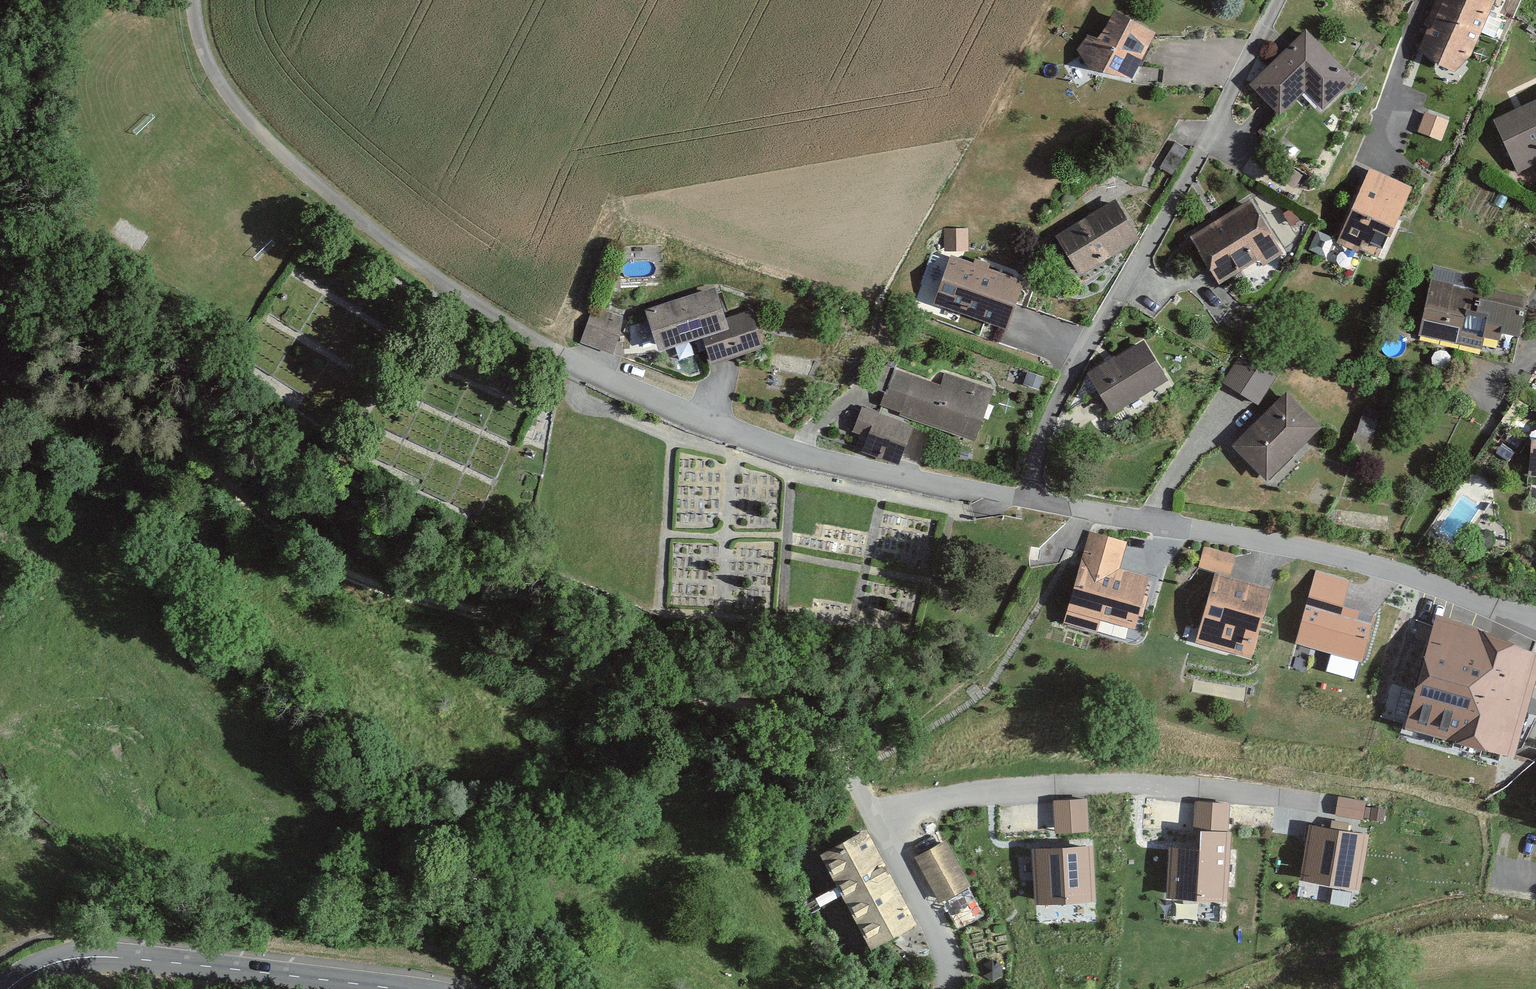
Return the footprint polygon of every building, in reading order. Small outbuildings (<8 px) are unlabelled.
[(1412,53),(1449,66),(1467,54),(1488,0),(1432,0),(1412,53)] [(1150,30),(1111,7),(1095,34),(1087,32),(1075,46),(1085,64),(1125,73),(1150,30)] [(1303,27),(1246,81),(1276,113),(1303,88),(1317,103),(1348,74),(1303,27)] [(1492,115),(1515,166),(1535,156),(1535,96),(1492,115)] [(1445,119),(1421,111),(1414,129),(1438,137),(1445,119)] [(1405,181),(1364,165),(1335,237),(1357,245),(1367,221),(1386,229),(1405,181)] [(1280,247),(1246,194),(1184,234),(1214,280),(1255,254),(1259,260),(1280,247)] [(1136,236),(1111,195),(1052,231),(1077,272),(1136,236)] [(971,246),(970,226),(948,227),(948,246),(971,246)] [(1018,277),(948,252),(931,298),(1000,324),(1018,277)] [(1476,273),(1430,264),(1418,331),(1478,342),(1480,333),(1494,336),(1496,323),(1516,327),(1522,295),(1473,286),(1476,273)] [(711,282),(639,304),(650,342),(697,329),(705,357),(758,342),(747,305),(720,313),(711,282)] [(618,314),(585,303),(574,336),(607,347),(618,314)] [(1164,378),(1141,338),(1084,371),(1106,411),(1164,378)] [(1225,380),(1260,401),(1276,373),(1240,353),(1225,380)] [(989,389),(944,372),(940,384),(892,367),(878,404),(971,438),(989,389)] [(1319,422),(1284,385),(1226,440),(1262,477),(1319,422)] [(908,420),(858,401),(848,426),(861,431),(855,446),(892,460),(908,420)] [(1391,411),(1367,401),(1351,440),(1375,450),(1391,411)] [(1121,536),(1084,526),(1059,615),(1127,634),(1144,573),(1113,564),(1121,536)] [(1200,543),(1195,564),(1212,569),(1195,635),(1247,649),(1265,582),(1228,573),(1234,552),(1200,543)] [(1353,578),(1312,566),(1288,647),(1364,670),(1379,620),(1344,609),(1353,578)] [(1440,614),(1407,717),(1511,751),(1535,673),(1535,645),(1440,614)] [(1366,802),(1338,797),(1335,816),(1362,821),(1366,802)] [(1087,800),(1054,802),(1056,833),(1089,831),(1087,800)] [(1227,903),(1231,832),(1228,832),(1230,804),(1195,802),(1194,831),(1199,831),(1198,853),(1170,851),(1167,900),(1227,903)] [(1368,835),(1308,826),(1299,881),(1359,890),(1368,835)] [(915,927),(865,832),(821,855),(870,950),(915,927)] [(972,885),(944,842),(914,861),(941,904),(972,885)] [(1096,903),(1093,847),(1032,850),(1035,907),(1096,903)]
